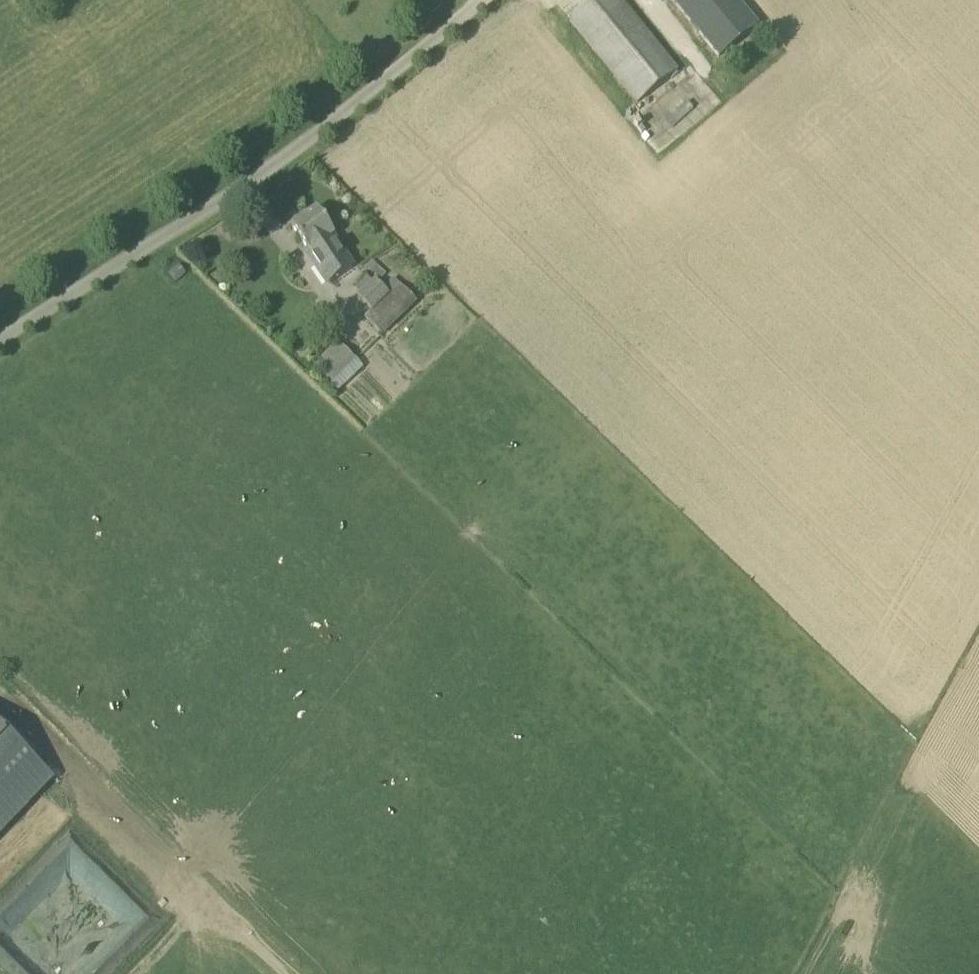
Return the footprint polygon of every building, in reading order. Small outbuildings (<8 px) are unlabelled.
[(677,71),(621,0),(596,0),(571,21),(637,103),(677,71)] [(719,57),(758,25),(737,0),(673,0),(719,57)] [(291,227),(307,250),(302,253),(325,287),(337,279),(338,280),(357,267),(317,210),(291,227)] [(371,260),(365,266),(381,282),(387,276),(371,260)] [(384,336),(418,303),(393,278),(369,300),(374,306),(364,316),(384,336)] [(364,367),(357,360),(367,350),(348,332),(337,343),(336,342),(313,364),(333,384),(339,390),(364,367)] [(54,784),(0,731),(0,840),(54,784)] [(71,973),(103,973),(154,924),(72,839),(52,859),(63,871),(71,863),(127,920),(71,973)]
